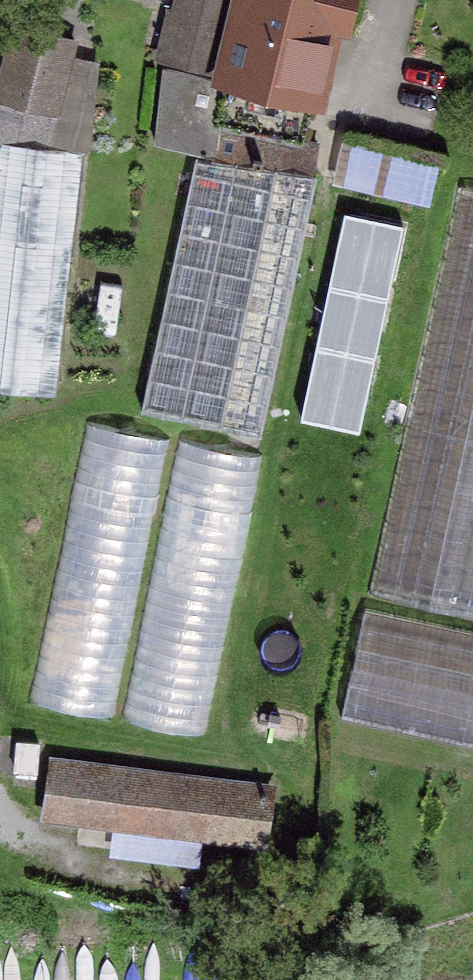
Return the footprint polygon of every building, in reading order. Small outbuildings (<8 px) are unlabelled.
[(357,0),(228,0),(212,66),(333,96),(357,0)] [(57,112),(77,38),(33,26),(13,100),(57,112)] [(0,150),(0,383),(53,388),(71,156),(0,150)] [(390,185),(434,194),(441,162),(397,153),(390,185)] [(258,419),(306,181),(197,158),(148,397),(258,419)] [(420,241),(334,221),(217,719),(302,739),(420,241)] [(399,599),(472,616),(472,281),(399,599)] [(255,459),(91,424),(33,691),(198,726),(255,459)] [(343,711),(472,741),(472,623),(368,599),(343,711)] [(258,778),(73,751),(61,831),(246,858),(258,778)]
